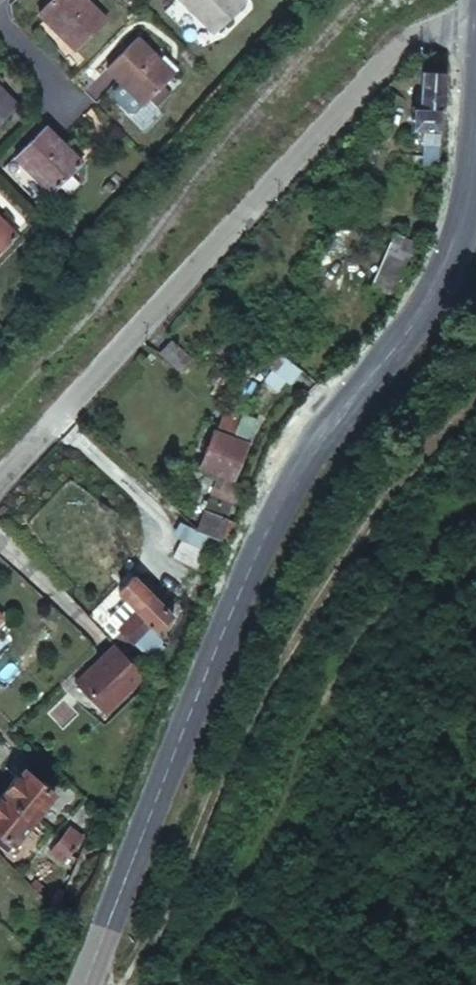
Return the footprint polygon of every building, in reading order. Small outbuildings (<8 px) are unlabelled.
[(34,16),(69,51),(99,21),(78,0),(50,0),(34,16)] [(167,5),(204,41),(236,9),(227,0),(171,0),(167,5)] [(133,37),(100,68),(137,105),(169,73),(133,37)] [(439,112),(439,74),(414,74),(409,130),(421,131),(437,133),(439,112)] [(11,103),(0,92),(0,114),(11,103)] [(49,132),(43,126),(17,152),(55,190),(80,163),(49,132)] [(437,133),(421,131),(418,166),(435,167),(437,133)] [(55,190),(17,152),(11,158),(49,195),(55,190)] [(0,218),(0,242),(12,230),(0,218)] [(376,274),(369,287),(393,297),(414,248),(398,241),(381,277),(376,274)] [(167,344),(156,355),(179,374),(188,363),(167,344)] [(300,369),(283,354),(274,366),(291,381),(300,369)] [(198,461),(218,469),(221,462),(231,465),(227,473),(234,476),(254,427),(219,412),(198,461)] [(227,473),(231,465),(221,462),(218,469),(227,473)] [(225,478),(227,473),(218,469),(196,526),(196,528),(203,531),(214,535),(226,540),(248,487),(242,485),(233,505),(230,505),(238,483),(225,478)] [(9,538),(0,529),(0,547),(9,538)] [(214,535),(203,531),(190,564),(201,568),(214,535)] [(134,615),(121,628),(146,655),(162,637),(156,630),(169,616),(147,594),(131,611),(134,615)] [(112,641),(71,678),(99,710),(141,674),(112,641)] [(25,776),(9,798),(24,809),(40,820),(55,798),(25,776)] [(0,810),(0,830),(22,846),(40,820),(24,809),(9,798),(0,810)] [(75,829),(67,838),(76,849),(85,839),(75,829)] [(76,849),(67,838),(63,841),(54,851),(63,861),(73,853),(76,849)]
